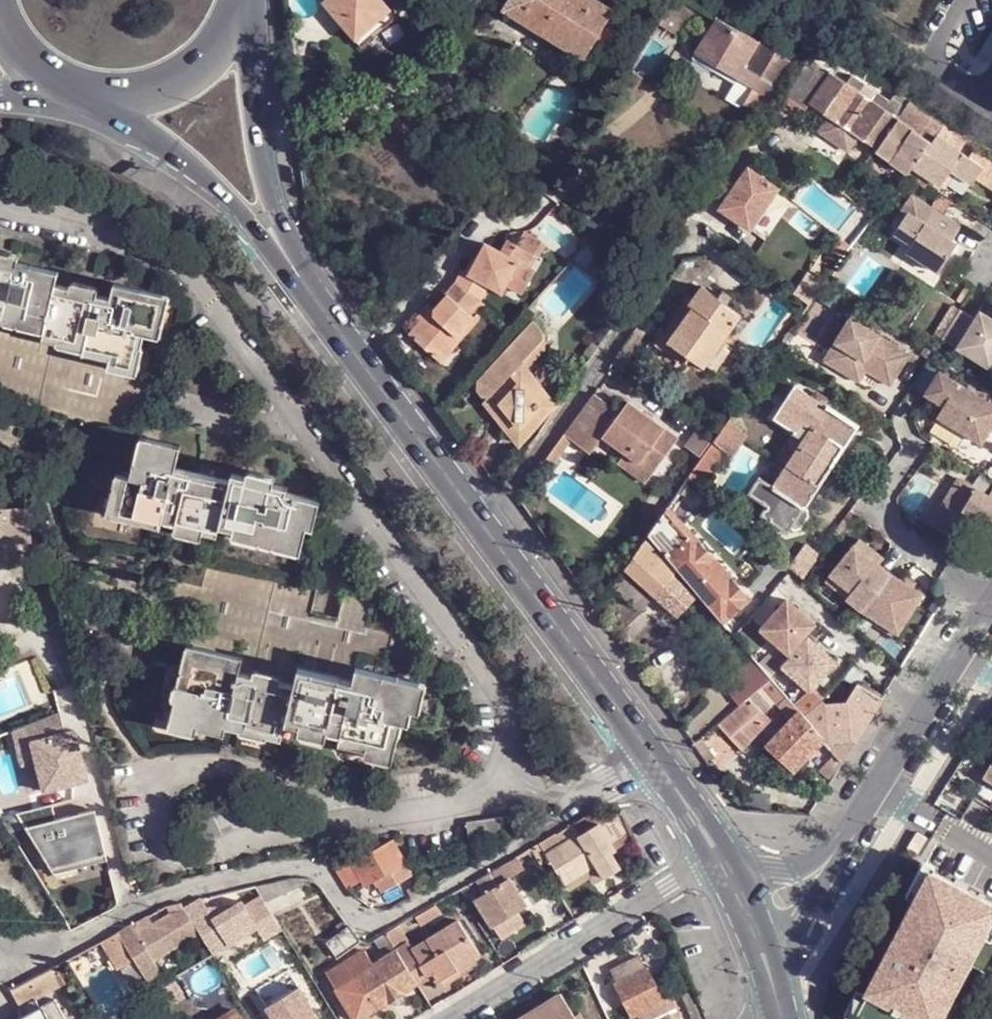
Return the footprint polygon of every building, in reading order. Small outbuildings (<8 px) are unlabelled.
[(385,0),(323,0),(322,1),(357,41),(392,9),(385,0)] [(505,10),(570,49),(585,59),(593,44),(619,60),(640,23),(613,9),(597,0),(511,0),(505,10)] [(657,22),(664,11),(654,5),(647,17),(657,22)] [(363,46),(398,15),(392,9),(357,41),(363,46)] [(758,118),(791,60),(715,17),(697,50),(751,81),(738,104),(758,118)] [(821,65),(809,59),(784,100),(781,102),(791,109),(821,65)] [(889,161),(905,173),(907,172),(948,120),(898,91),(890,102),(855,75),(849,82),(821,65),(791,109),(804,117),(812,103),(879,147),(877,149),(891,158),(889,161)] [(489,127),(496,128),(500,125),(501,120),(499,115),(495,113),(492,113),(487,116),(486,119),(486,122),(489,127)] [(971,135),(948,120),(907,172),(928,185),(933,178),(944,184),(953,169),(974,183),(985,165),(961,150),(971,135)] [(779,185),(749,164),(720,204),(750,225),(779,185)] [(902,219),(916,197),(910,193),(897,215),(902,219)] [(961,224),(916,197),(902,219),(894,232),(911,242),(907,250),(939,270),(957,242),(952,239),(961,224)] [(545,241),(529,231),(521,242),(537,252),(545,241)] [(431,304),(433,306),(421,321),(418,318),(406,332),(438,361),(459,337),(457,334),(474,315),(472,312),(481,301),(479,300),(491,285),(493,286),(499,278),(507,282),(522,292),(537,270),(529,266),(537,252),(521,242),(513,238),(504,249),(499,246),(487,262),(477,256),(467,269),(462,266),(453,278),(439,293),(441,294),(431,304)] [(47,332),(57,286),(60,272),(33,266),(32,268),(19,263),(20,257),(0,251),(0,322),(47,332)] [(500,291),(507,282),(499,278),(493,286),(500,291)] [(742,307),(703,280),(691,300),(694,302),(671,339),(691,351),(706,361),(742,307)] [(73,284),(72,289),(72,291),(100,297),(100,290),(73,284)] [(57,286),(47,332),(44,339),(59,343),(58,345),(86,351),(85,353),(112,360),(112,362),(140,369),(145,349),(142,348),(147,335),(161,339),(172,298),(117,285),(112,299),(100,297),(72,291),(72,289),(57,286)] [(646,345),(671,339),(694,302),(691,300),(681,294),(646,345)] [(433,306),(431,304),(428,301),(415,315),(418,318),(421,321),(433,306)] [(941,340),(987,370),(991,362),(991,320),(991,321),(978,312),(972,321),(957,312),(941,340)] [(543,328),(531,314),(476,374),(476,386),(481,392),(486,392),(481,397),(517,442),(557,399),(529,361),(543,345),(543,328)] [(851,320),(826,361),(853,377),(855,379),(856,379),(858,379),(860,378),(862,378),(862,377),(868,369),(895,386),(913,357),(851,320)] [(671,339),(646,345),(680,368),(691,351),(671,339)] [(626,356),(619,364),(637,376),(641,368),(626,356)] [(140,369),(112,362),(111,370),(137,376),(140,369)] [(937,374),(923,396),(931,415),(979,446),(991,423),(991,407),(937,374)] [(797,449),(825,467),(828,469),(830,467),(837,466),(841,462),(843,456),(840,450),(856,426),(825,406),(824,407),(790,385),(776,406),(778,407),(772,416),(773,417),(770,421),(782,429),(785,424),(791,428),(790,430),(798,435),(789,447),(795,452),(797,449)] [(571,440),(586,452),(601,433),(620,448),(648,469),(676,432),(627,396),(616,412),(592,393),(563,434),(571,440)] [(731,413),(735,407),(723,399),(707,420),(719,430),(731,413)] [(718,432),(711,442),(724,454),(728,457),(740,440),(750,425),(731,413),(719,430),(718,432)] [(688,439),(705,450),(711,442),(718,432),(702,420),(688,439)] [(563,434),(561,432),(542,459),(552,467),(571,440),(563,434)] [(222,524),(233,480),(178,467),(183,445),(142,436),(132,476),(118,472),(109,513),(162,527),(165,519),(178,521),(178,524),(206,531),(220,534),(222,524)] [(711,442),(705,450),(698,462),(710,473),(724,454),(711,442)] [(648,469),(620,448),(613,457),(641,479),(648,469)] [(795,452),(783,469),(782,469),(771,487),(756,478),(745,494),(764,506),(757,516),(784,533),(787,529),(792,532),(798,530),(806,516),(805,510),(800,507),(825,467),(797,449),(795,452)] [(708,477),(710,473),(698,462),(686,478),(702,493),(712,481),(708,477)] [(235,473),(233,480),(222,524),(235,527),(235,533),(302,551),(309,526),(315,527),(322,501),(289,492),(288,487),(276,483),(277,477),(249,470),(247,476),(235,473)] [(989,525),(991,520),(991,489),(988,496),(960,478),(932,522),(958,539),(973,515),(989,525)] [(21,535),(32,535),(36,535),(30,507),(15,508),(21,535)] [(21,535),(15,508),(0,508),(0,509),(2,518),(5,537),(21,535)] [(721,620),(744,598),(663,511),(654,524),(658,529),(649,537),(721,620)] [(206,531),(178,524),(176,530),(204,537),(206,531)] [(641,541),(622,569),(677,615),(693,597),(669,576),(672,570),(662,561),(663,559),(641,541)] [(864,612),(891,576),(880,567),(870,559),(874,554),(860,542),(831,577),(851,593),(846,599),(864,612)] [(870,559),(880,567),(884,562),(874,554),(870,559)] [(891,576),(864,612),(878,623),(877,626),(898,639),(924,596),(914,590),(903,583),(891,576)] [(851,593),(831,577),(826,583),(846,599),(851,593)] [(903,583),(914,590),(918,585),(906,578),(903,583)] [(806,635),(815,624),(785,599),(762,626),(792,652),(806,635)] [(837,660),(806,635),(792,652),(782,664),(813,689),(837,660)] [(283,738),(287,723),(296,686),(282,683),(254,676),(240,672),(244,658),(190,645),(181,685),(177,685),(174,698),(178,700),(173,720),(199,727),(225,734),(227,726),(242,729),(242,732),(268,737),(269,734),(283,738)] [(770,654),(760,666),(770,678),(782,664),(770,654)] [(727,682),(744,701),(749,698),(770,678),(760,666),(754,659),(727,682)] [(296,686),(287,723),(302,726),(330,730),(343,733),(342,742),(369,749),(395,755),(399,735),(402,734),(403,722),(409,722),(412,709),(420,683),(361,668),(356,683),(342,680),(342,677),(301,669),(296,686)] [(254,676),(282,683),(284,676),(256,670),(254,676)] [(427,684),(420,683),(412,709),(420,711),(427,684)] [(822,699),(805,718),(825,739),(836,751),(844,761),(853,746),(883,697),(859,683),(844,704),(824,701),(822,699)] [(822,699),(813,689),(794,705),(799,712),(805,718),(822,699)] [(717,724),(743,750),(765,725),(771,720),(749,698),(744,701),(717,724)] [(60,709),(13,728),(23,766),(37,762),(46,791),(89,779),(75,730),(66,732),(60,709)] [(795,770),(825,739),(805,718),(799,712),(768,746),(795,770)] [(198,733),(199,727),(173,720),(169,727),(198,733)] [(775,724),(771,720),(765,725),(770,730),(775,724)] [(330,730),(302,726),(300,732),(328,738),(330,730)] [(393,761),(395,755),(369,749),(366,755),(393,761)] [(23,766),(30,794),(44,791),(37,763),(23,766)] [(54,803),(16,812),(51,867),(110,853),(97,808),(59,819),(54,803)] [(587,836),(556,854),(572,883),(603,865),(611,876),(623,868),(614,851),(619,848),(599,815),(580,825),(587,836)] [(580,825),(550,843),(556,854),(587,836),(580,825)] [(368,885),(407,864),(394,838),(353,861),(363,877),(368,885)] [(540,848),(526,856),(531,865),(545,856),(540,848)] [(110,853),(51,867),(54,871),(111,858),(110,853)] [(353,861),(344,866),(356,882),(363,877),(353,861)] [(591,878),(595,885),(611,876),(603,865),(572,883),(574,889),(591,878)] [(489,875),(476,882),(484,897),(499,888),(489,875)] [(931,876),(916,905),(924,909),(912,933),(906,930),(892,959),(884,954),(876,968),(885,973),(861,1018),(943,1018),(957,992),(952,990),(965,965),(969,967),(984,940),(987,942),(991,932),(991,907),(931,876)] [(413,896),(423,891),(421,888),(420,884),(415,877),(405,883),(413,896)] [(258,888),(265,900),(307,880),(298,879),(258,888)] [(484,897),(478,901),(494,929),(526,910),(509,882),(499,888),(484,897)] [(283,931),(260,894),(245,904),(242,899),(233,904),(206,906),(201,897),(183,907),(185,910),(200,934),(214,955),(258,929),(265,941),(283,931)] [(200,934),(185,910),(169,912),(152,923),(148,916),(132,923),(155,961),(200,934)] [(155,961),(132,923),(118,932),(119,933),(136,964),(147,982),(162,973),(155,961)] [(399,952),(418,983),(432,974),(441,986),(444,984),(478,963),(483,959),(460,923),(415,951),(411,944),(399,952)] [(337,956),(360,942),(349,926),(327,940),(337,956)] [(119,933),(101,943),(119,973),(136,964),(119,933)] [(399,952),(372,971),(361,954),(323,978),(349,1018),(364,1018),(418,983),(399,952)] [(641,961),(615,973),(623,987),(648,973),(641,961)] [(478,963),(444,984),(449,991),(483,969),(478,963)] [(65,985),(56,968),(10,992),(19,1009),(65,985)] [(623,987),(620,989),(633,1018),(640,1016),(666,1003),(651,971),(648,973),(623,987)] [(301,989),(268,1010),(273,1018),(319,1018),(301,989)] [(563,997),(528,1018),(577,1018),(563,997)] [(640,1016),(642,1018),(666,1018),(670,1016),(679,1012),(674,1000),(666,1003),(640,1016)] [(690,1008),(694,1018),(705,1018),(699,1004),(690,1008)]
